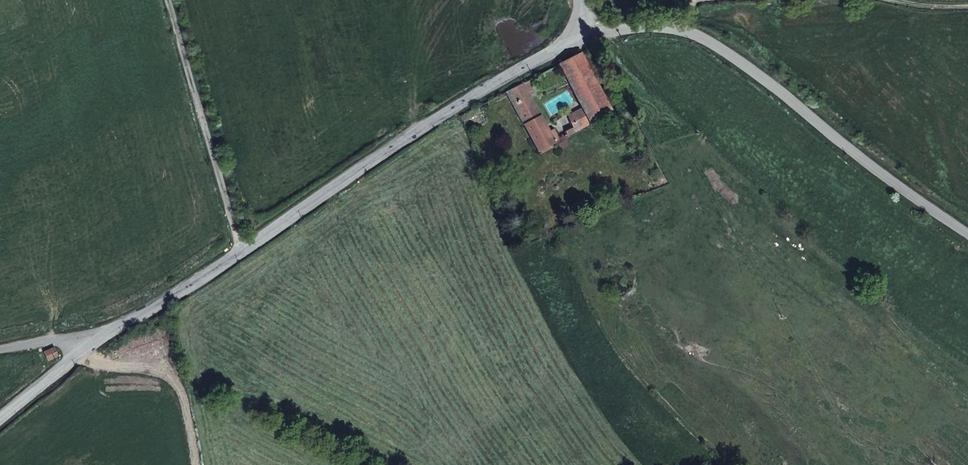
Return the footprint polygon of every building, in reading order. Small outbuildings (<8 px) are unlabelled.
[(611,111),(580,52),(559,63),(581,107),(565,115),(574,130),(611,111)] [(523,81),(504,90),(522,123),(540,114),(523,81)] [(540,114),(522,123),(536,149),(554,140),(540,114)] [(50,348),(43,351),(45,359),(52,356),(50,348)]
